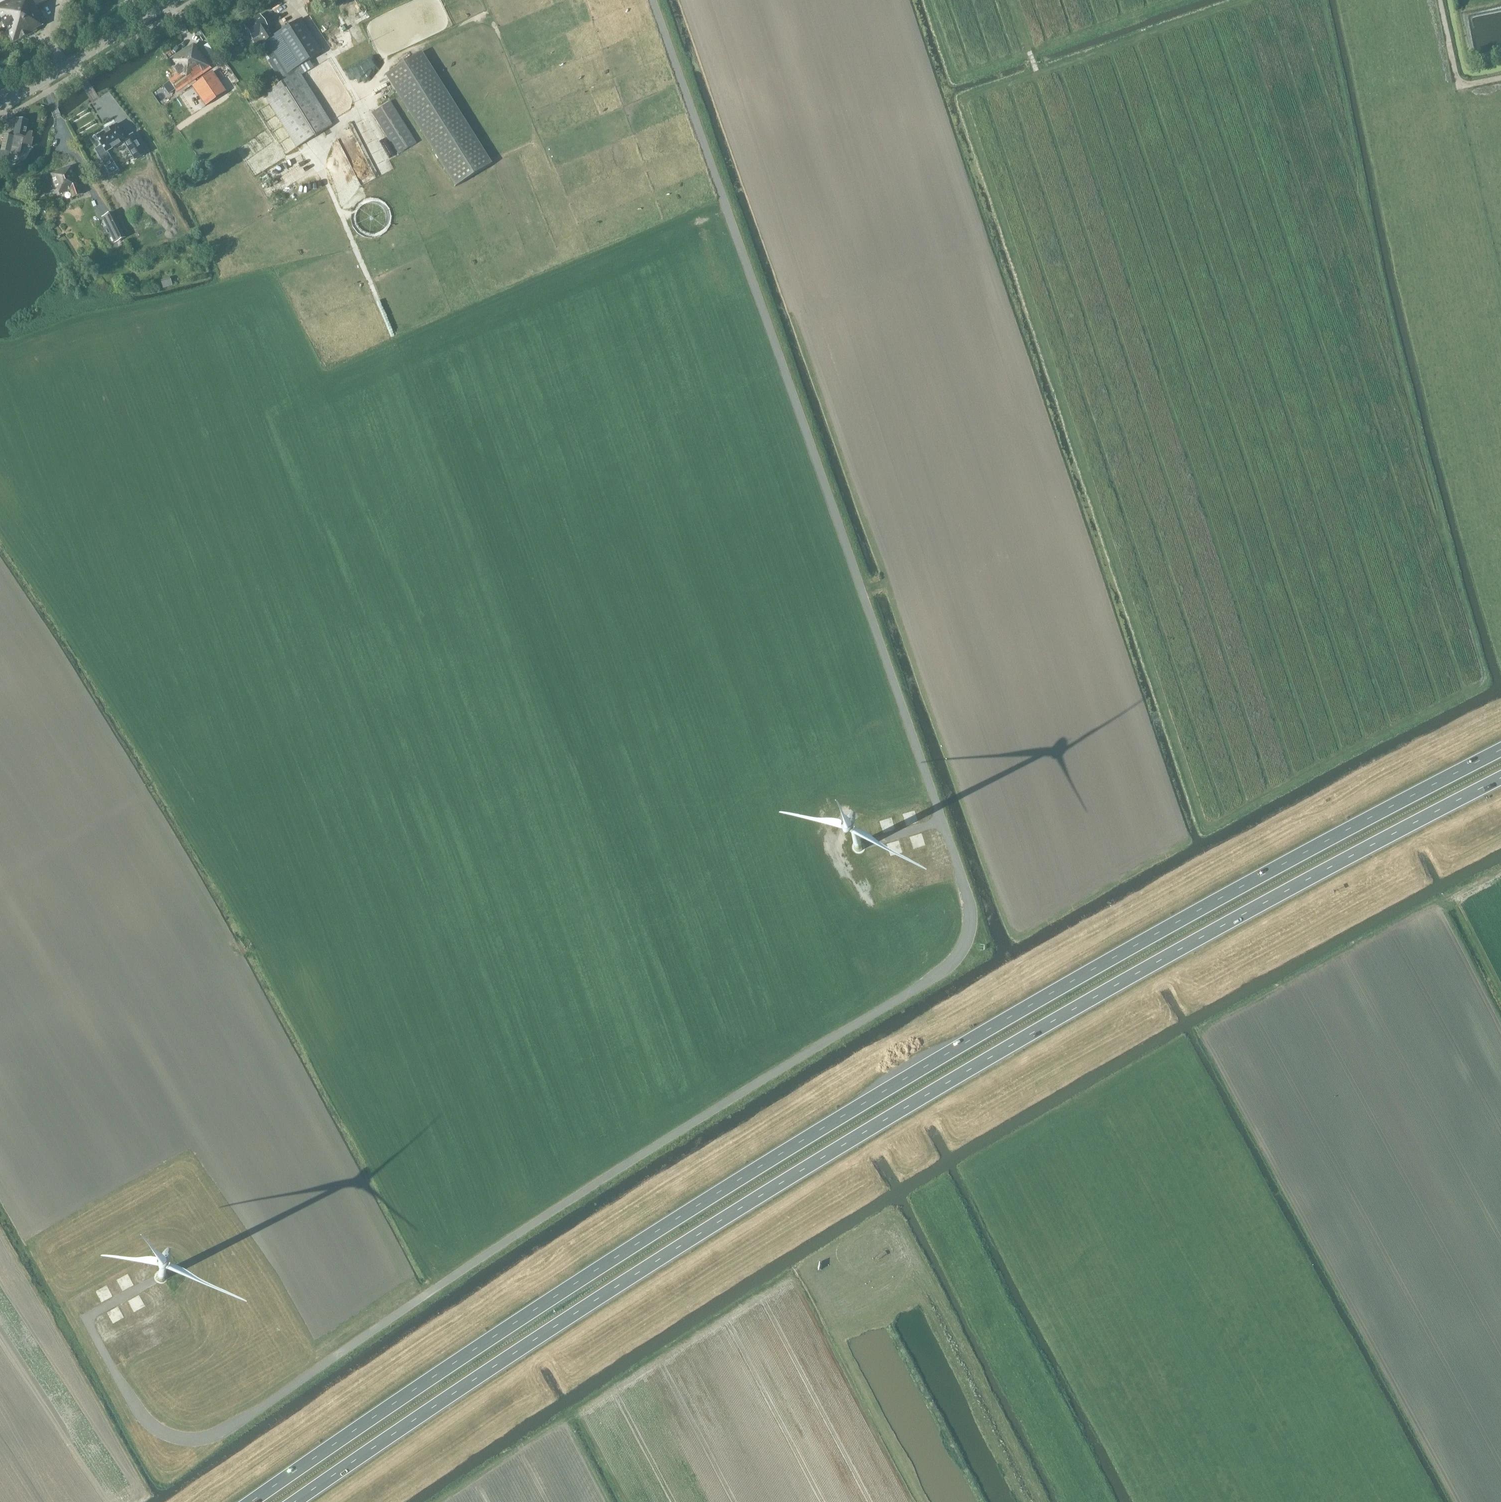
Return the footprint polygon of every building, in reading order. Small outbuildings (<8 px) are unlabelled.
[(47,1),(47,0),(0,0),(0,17),(13,43),(37,31),(36,29),(44,25),(36,6),(47,1)] [(347,17),(357,12),(350,0),(341,0),(339,1),(347,17)] [(314,21),(324,37),(334,31),(328,20),(336,15),(332,9),(314,21)] [(260,16),(244,26),(248,32),(253,40),(256,45),(260,46),(267,42),(276,56),(270,60),(268,61),(281,83),(299,72),(301,71),(299,67),(323,52),(303,19),(273,37),(260,16)] [(188,47),(188,48),(169,61),(179,75),(170,81),(178,91),(211,69),(206,61),(207,61),(195,44),(189,49),(188,47)] [(491,164),(421,52),(385,75),(455,187),(491,164)] [(370,69),(377,66),(374,61),(367,64),(370,69)] [(354,70),(347,73),(349,78),(356,76),(354,70)] [(281,83),(263,95),(297,148),(333,126),(299,72),(281,83)] [(206,106),(216,99),(202,79),(192,86),(206,106)] [(416,143),(390,102),(372,113),(398,154),(416,143)] [(245,138),(253,134),(243,116),(235,121),(245,138)] [(6,170),(18,162),(22,144),(31,146),(33,137),(31,137),(32,131),(26,130),(28,120),(16,118),(12,136),(4,134),(1,149),(0,149),(0,169),(6,170)] [(104,132),(96,137),(101,146),(94,150),(106,169),(115,164),(107,152),(123,142),(131,155),(133,154),(137,159),(145,154),(133,134),(125,139),(116,124),(108,129),(104,131),(104,132)] [(72,165),(50,174),(55,188),(56,188),(59,194),(69,190),(71,198),(83,193),(72,165)] [(304,184),(314,175),(310,171),(300,179),(304,184)] [(173,208),(160,214),(168,231),(181,225),(173,208)] [(108,214),(104,216),(109,226),(108,227),(115,242),(117,241),(121,239),(125,237),(117,222),(112,212),(108,214)] [(858,852),(859,852),(860,852),(861,851),(862,851),(862,850),(863,850),(863,849),(863,848),(863,847),(863,846),(863,845),(862,844),(861,844),(861,843),(860,843),(859,843),(858,843),(857,843),(856,843),(856,844),(855,845),(855,846),(854,847),(854,848),(855,849),(855,850),(856,851),(857,852),(858,852)] [(161,1281),(162,1281),(163,1281),(164,1280),(165,1279),(166,1278),(166,1277),(166,1276),(166,1275),(165,1274),(165,1273),(164,1273),(163,1272),(162,1272),(161,1272),(160,1272),(159,1273),(158,1274),(157,1275),(157,1276),(157,1277),(157,1278),(158,1278),(158,1279),(159,1280),(160,1281),(161,1281)]
